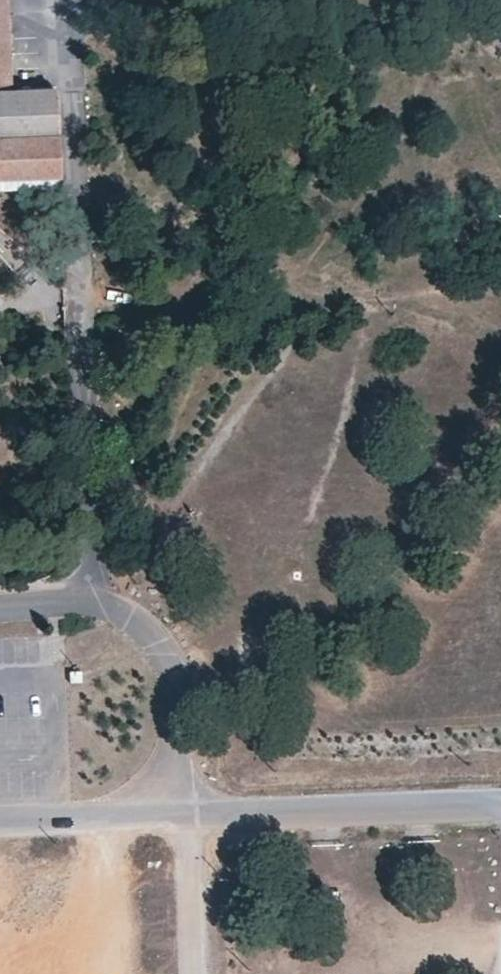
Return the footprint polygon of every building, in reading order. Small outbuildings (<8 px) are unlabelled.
[(7,35),(0,35),(0,179),(59,176),(54,89),(10,91),(7,35)]
